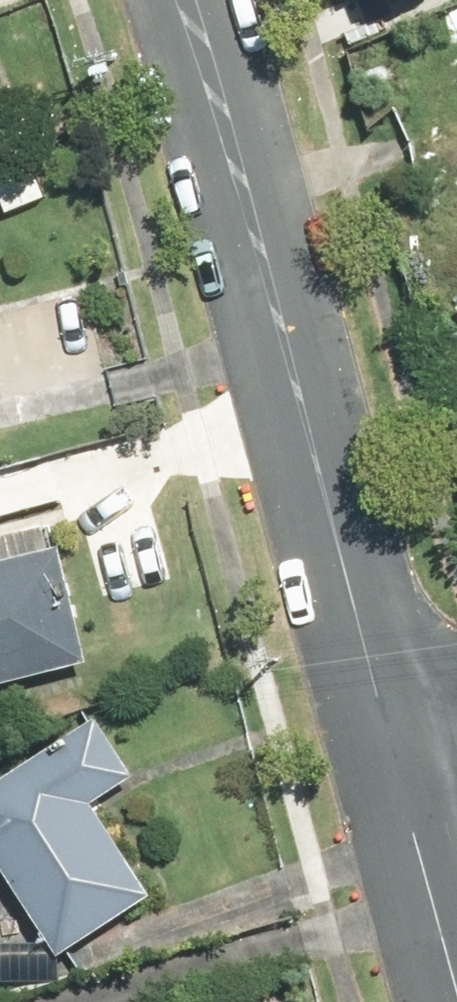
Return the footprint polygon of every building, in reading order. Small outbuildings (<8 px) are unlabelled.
[(445,325),(456,338),(456,313),(445,325)] [(112,656),(69,470),(0,486),(0,681),(112,656)] [(0,779),(0,830),(46,901),(0,913),(0,980),(83,958),(184,893),(118,791),(154,767),(114,706),(0,779)]
